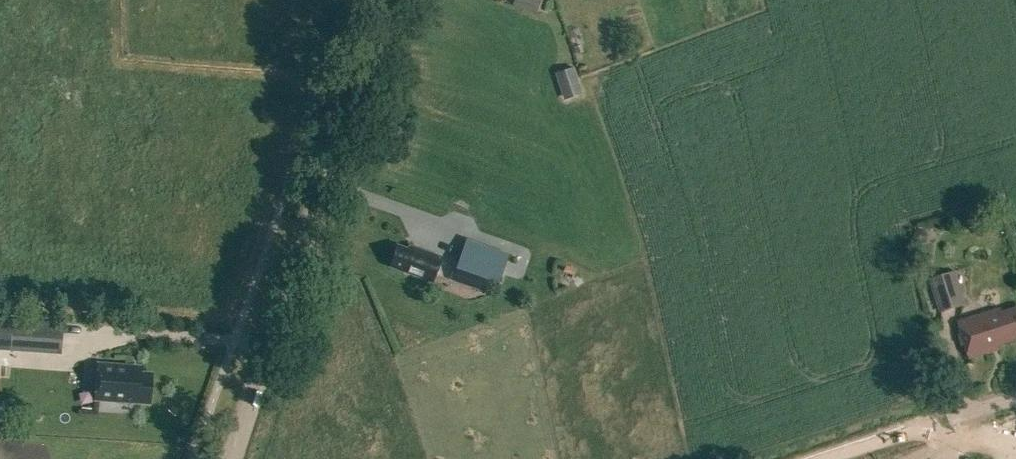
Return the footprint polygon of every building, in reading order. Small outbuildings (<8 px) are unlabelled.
[(512,4),(536,12),(540,0),(513,0),(512,4)] [(553,73),(562,99),(582,93),(573,66),(553,73)] [(915,231),(913,237),(918,242),(925,241),(927,235),(922,229),(915,231)] [(466,240),(456,267),(483,277),(482,280),(483,281),(497,285),(497,286),(508,255),(507,255),(466,240)] [(389,267),(432,282),(441,257),(409,246),(407,250),(396,246),(389,267)] [(929,278),(939,312),(966,304),(956,270),(929,278)] [(958,322),(969,358),(999,349),(997,344),(1015,338),(1015,308),(1002,313),(1001,308),(958,322)] [(61,324),(12,321),(10,345),(59,349),(61,324)] [(97,364),(95,400),(149,404),(151,374),(133,372),(133,366),(97,364)]
